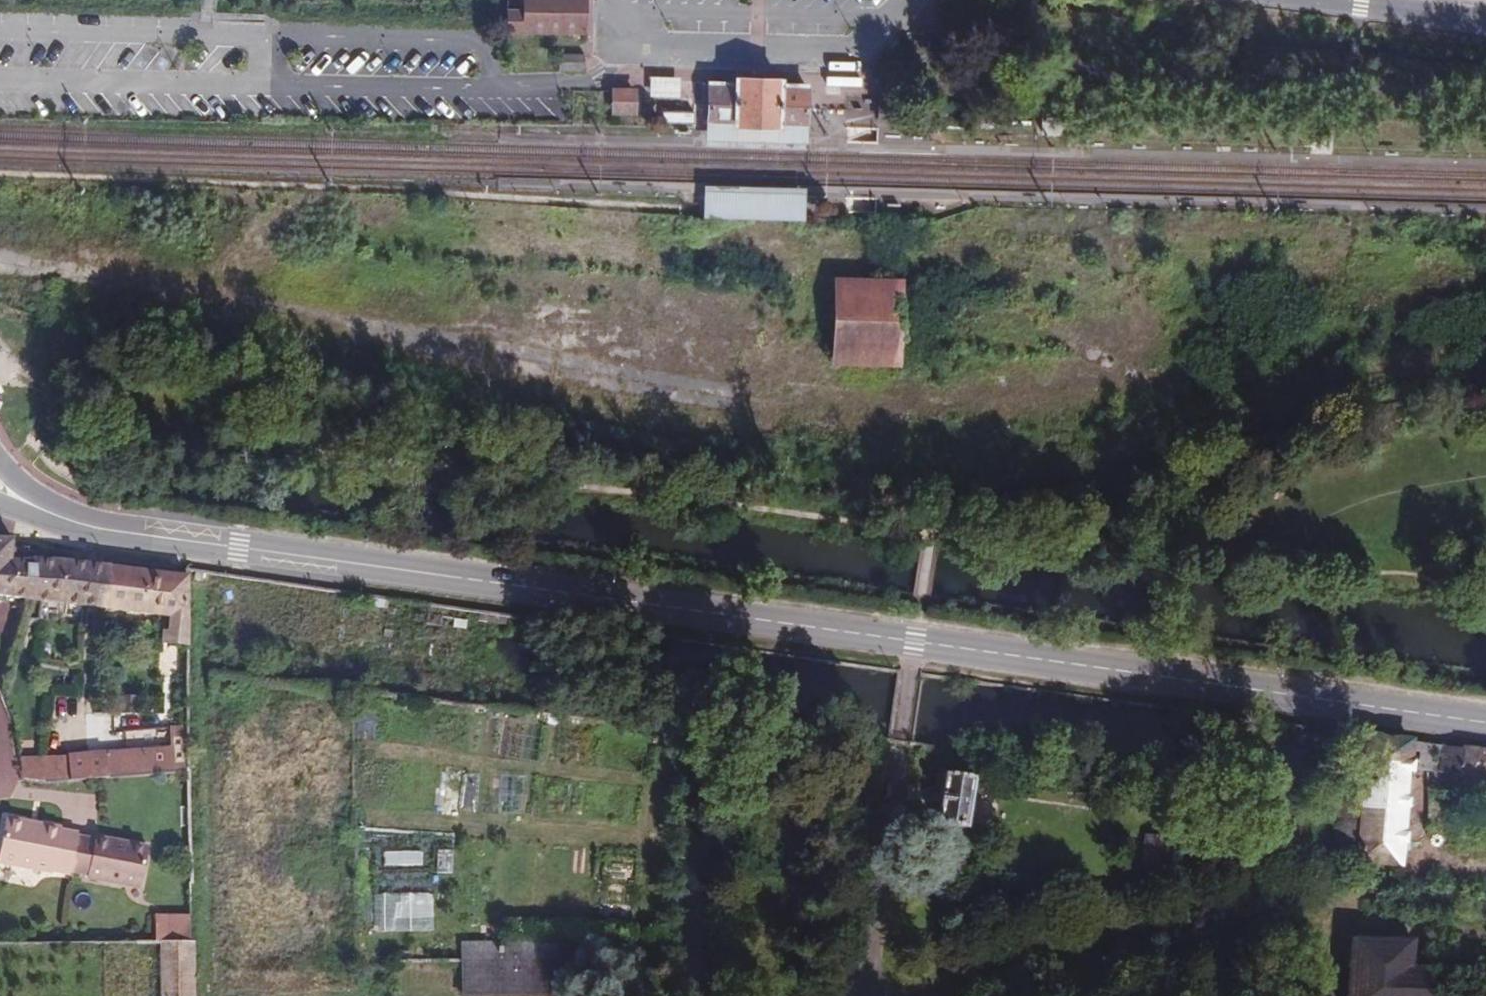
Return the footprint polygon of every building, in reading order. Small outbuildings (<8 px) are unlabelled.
[(585,0),(565,0),(565,3),(560,2),(525,2),(525,11),(508,10),(508,20),(562,21),(561,30),(585,30),(585,0)] [(508,28),(561,30),(562,21),(508,20),(508,28)] [(648,97),(678,96),(678,77),(648,77),(648,97)] [(783,82),(737,82),(737,87),(707,87),(707,105),(707,127),(737,127),(750,127),(782,128),(807,128),(808,108),(808,90),(782,89),(783,82)] [(634,112),(634,88),(614,88),(613,112),(634,112)] [(1060,137),(1061,98),(1044,98),(1043,137),(1060,137)] [(927,122),(932,122),(933,110),(923,110),(922,122),(927,122)] [(737,127),(707,127),(706,146),(807,148),(807,128),(782,128),(750,127),(737,127)] [(804,214),(804,204),(789,204),(723,203),(703,203),(703,216),(723,216),(788,217),(804,218),(804,214)] [(899,278),(836,278),(836,363),(899,364),(899,278)] [(15,544),(0,543),(0,600),(32,604),(38,605),(47,606),(90,611),(94,568),(34,566),(15,565),(15,554),(15,544)] [(35,555),(15,554),(15,565),(34,566),(35,555)] [(111,614),(117,571),(94,568),(90,611),(105,613),(111,614)] [(190,645),(189,580),(117,571),(111,614),(171,620),(171,644),(190,645)] [(0,600),(0,619),(25,622),(32,604),(0,600)] [(11,659),(0,654),(0,677),(3,679),(11,659)] [(191,777),(190,734),(176,735),(177,755),(92,763),(94,786),(191,777)] [(1405,889),(1416,765),(1339,753),(1336,768),(1357,773),(1377,775),(1369,824),(1364,884),(1405,889)] [(94,786),(92,763),(75,765),(77,787),(94,786)] [(77,787),(75,765),(62,766),(63,788),(77,787)] [(63,788),(62,766),(31,767),(30,787),(49,790),(63,788)] [(1352,821),(1369,824),(1377,775),(1357,773),(1352,821)] [(1471,776),(1468,801),(1485,804),(1485,778),(1471,776)] [(945,783),(938,831),(969,837),(976,789),(945,783)] [(83,839),(83,837),(66,833),(67,831),(48,827),(48,831),(33,828),(34,823),(13,819),(4,863),(57,874),(59,872),(76,876),(83,839)] [(1338,880),(1364,884),(1369,824),(1352,821),(1347,820),(1338,880)] [(48,831),(48,827),(34,823),(33,828),(48,831)] [(100,843),(83,839),(76,876),(92,879),(92,883),(145,893),(153,853),(133,848),(132,852),(122,850),(123,845),(101,840),(100,843)] [(437,872),(450,872),(450,852),(436,852),(437,872)] [(1151,852),(1144,905),(1162,907),(1164,894),(1171,896),(1178,855),(1151,852)] [(434,891),(381,890),(380,930),(433,931),(434,891)] [(192,946),(191,921),(159,924),(157,943),(192,946)] [(459,954),(459,990),(554,991),(554,955),(519,955),(519,940),(488,939),(488,954),(459,954)] [(192,946),(157,943),(154,995),(187,995),(192,946)] [(1414,973),(1353,970),(1351,995),(1413,995),(1414,973)]
